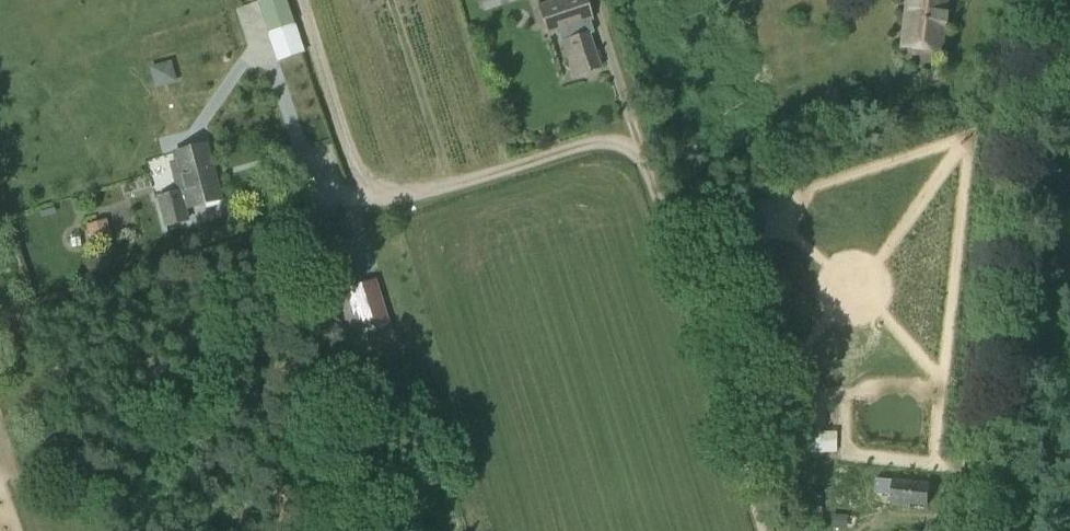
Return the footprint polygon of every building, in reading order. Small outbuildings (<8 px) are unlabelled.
[(304,49),(286,0),(260,0),(256,1),(277,59),(304,49)] [(521,0),(481,0),(485,12),(521,0)] [(592,21),(594,20),(587,0),(553,0),(536,6),(547,35),(560,31),(575,74),(580,73),(580,75),(602,68),(590,34),(596,32),(592,21)] [(944,0),(907,0),(903,37),(922,39),(921,48),(939,50),(944,0)] [(164,227),(189,221),(186,208),(222,198),(207,143),(175,152),(178,161),(172,162),(177,179),(179,191),(156,197),(164,227)] [(104,221),(86,227),(86,229),(91,245),(110,240),(104,221)] [(362,332),(388,324),(375,280),(348,289),(362,332)] [(809,413),(801,409),(793,414),(794,423),(802,427),(810,422),(809,413)] [(790,430),(790,454),(836,452),(835,429),(790,430)] [(932,482),(897,478),(897,480),(880,478),(878,494),(895,496),(894,505),(929,510),(932,482)] [(848,516),(832,515),(831,528),(848,529),(848,516)]
